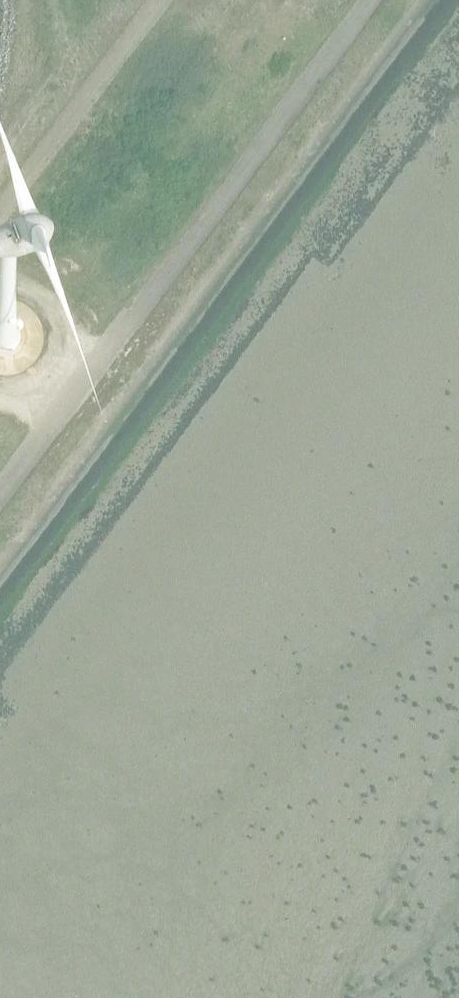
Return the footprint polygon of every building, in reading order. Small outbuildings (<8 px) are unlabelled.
[(2,352),(5,352),(8,351),(11,350),(14,348),(16,345),(17,342),(18,339),(18,336),(17,333),(15,330),(12,328),(9,326),(6,325),(3,325),(0,326),(0,351),(2,352)]
